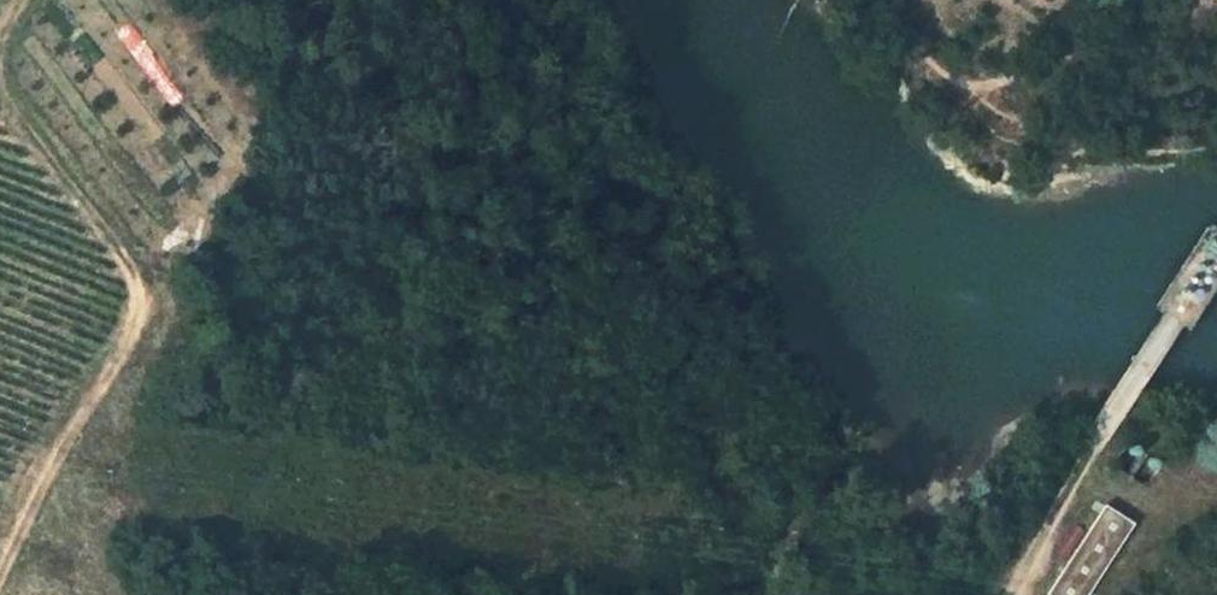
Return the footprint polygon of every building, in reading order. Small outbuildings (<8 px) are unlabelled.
[(1210,224),(1156,307),(1209,300),(1216,287),(1216,228),(1210,224)] [(1135,525),(1104,505),(1047,594),(1089,594),(1135,525)]
